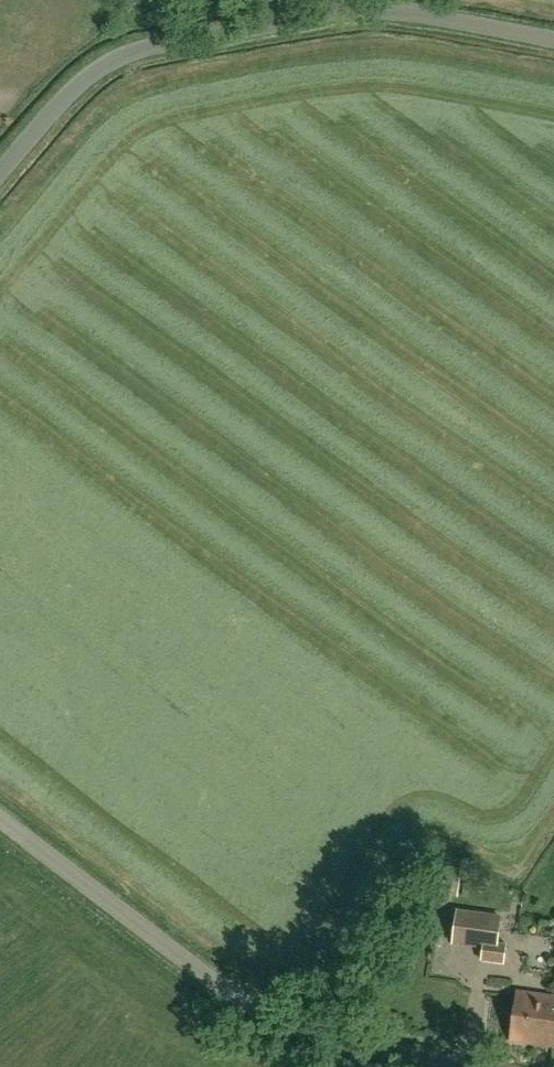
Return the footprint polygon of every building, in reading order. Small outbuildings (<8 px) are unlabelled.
[(458,910),(453,944),(484,949),(483,960),(505,963),(508,944),(499,943),(503,917),(458,910)] [(551,996),(518,991),(510,1040),(553,1047),(553,1022),(547,1021),(551,996)]
